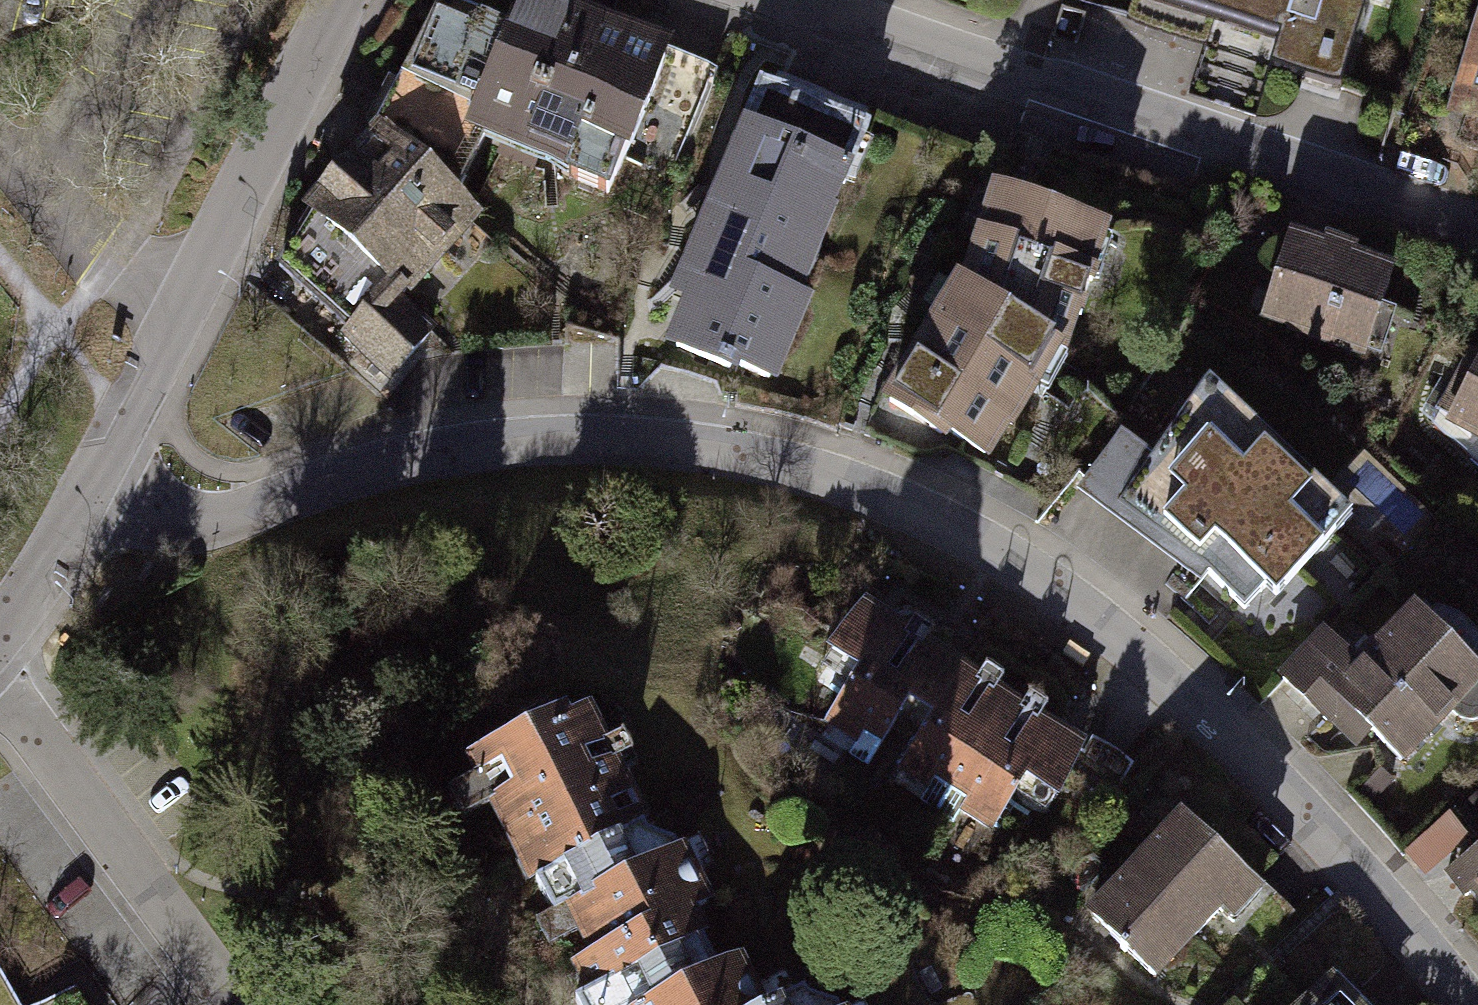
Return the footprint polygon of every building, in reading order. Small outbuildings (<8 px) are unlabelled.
[(1125,22),(1206,47),(1213,25),(1275,45),(1268,67),(1340,90),(1368,0),(1387,6),(1389,0),(1132,0),(1125,22)] [(577,26),(523,3),(506,44),(514,47),(482,125),(491,128),(573,162),(566,177),(609,194),(664,61),(606,37),(611,25),(582,14),(577,26)] [(482,125),(514,47),(506,44),(435,14),(375,129),(378,132),(472,221),(475,217),(454,198),(491,128),(482,125)] [(1472,29),(1436,137),(1477,150),(1477,31),(1472,29)] [(869,112),(778,74),(753,136),(749,134),(721,202),(809,239),(834,180),(840,182),(844,171),(869,112)] [(378,132),(307,210),(311,214),(278,267),(349,329),(343,336),(391,378),(432,331),(399,302),(472,221),(378,132)] [(1097,230),(995,197),(978,244),(983,245),(966,293),(957,288),(940,314),(944,316),(889,401),(941,435),(944,429),(984,455),(1005,422),(1011,426),(1039,384),(1034,380),(1050,355),(1059,358),(1074,318),(1079,320),(1095,278),(1081,273),(1097,230)] [(809,239),(721,202),(692,270),(706,276),(676,346),(730,368),(732,363),(768,378),(799,305),(786,294),(809,239)] [(1388,277),(1288,247),(1266,319),(1366,349),(1388,277)] [(1451,418),(1477,433),(1477,366),(1451,418)] [(1343,525),(1202,392),(1153,456),(1120,432),(1083,480),(1197,564),(1245,608),(1274,577),(1285,586),(1343,525)] [(1425,605),(1388,642),(1377,632),(1350,659),(1326,635),(1282,679),(1320,717),(1331,706),(1362,736),(1369,729),(1400,760),(1477,681),(1477,657),(1425,605)] [(914,690),(935,658),(892,631),(895,627),(864,607),(840,644),(861,657),(823,716),(858,738),(848,753),(867,766),(916,692),(914,690)] [(937,811),(1006,705),(963,677),(966,673),(937,654),(935,658),(914,690),(916,692),(933,702),(894,763),(928,785),(919,800),(937,811)] [(1057,785),(1081,748),(1050,728),(1048,732),(1006,705),(937,811),(954,822),(964,807),(999,830),(1037,772),(1057,785)] [(534,878),(553,915),(571,906),(679,850),(674,841),(648,832),(600,740),(570,730),(566,722),(532,740),(528,731),(473,759),(514,839),(518,837),(528,855),(539,876),(534,878)] [(1433,874),(1472,839),(1453,817),(1414,852),(1433,874)] [(1260,892),(1183,819),(1090,916),(1155,977),(1220,909),(1232,921),(1260,892)] [(1457,863),(1477,889),(1477,847),(1457,863)] [(750,988),(723,979),(689,913),(707,904),(679,850),(571,906),(596,955),(578,964),(591,989),(574,998),(577,1004),(759,1004),(750,988)] [(1336,973),(1302,1004),(1367,1004),(1336,973)] [(838,1004),(808,996),(804,988),(771,1004),(838,1004)]
